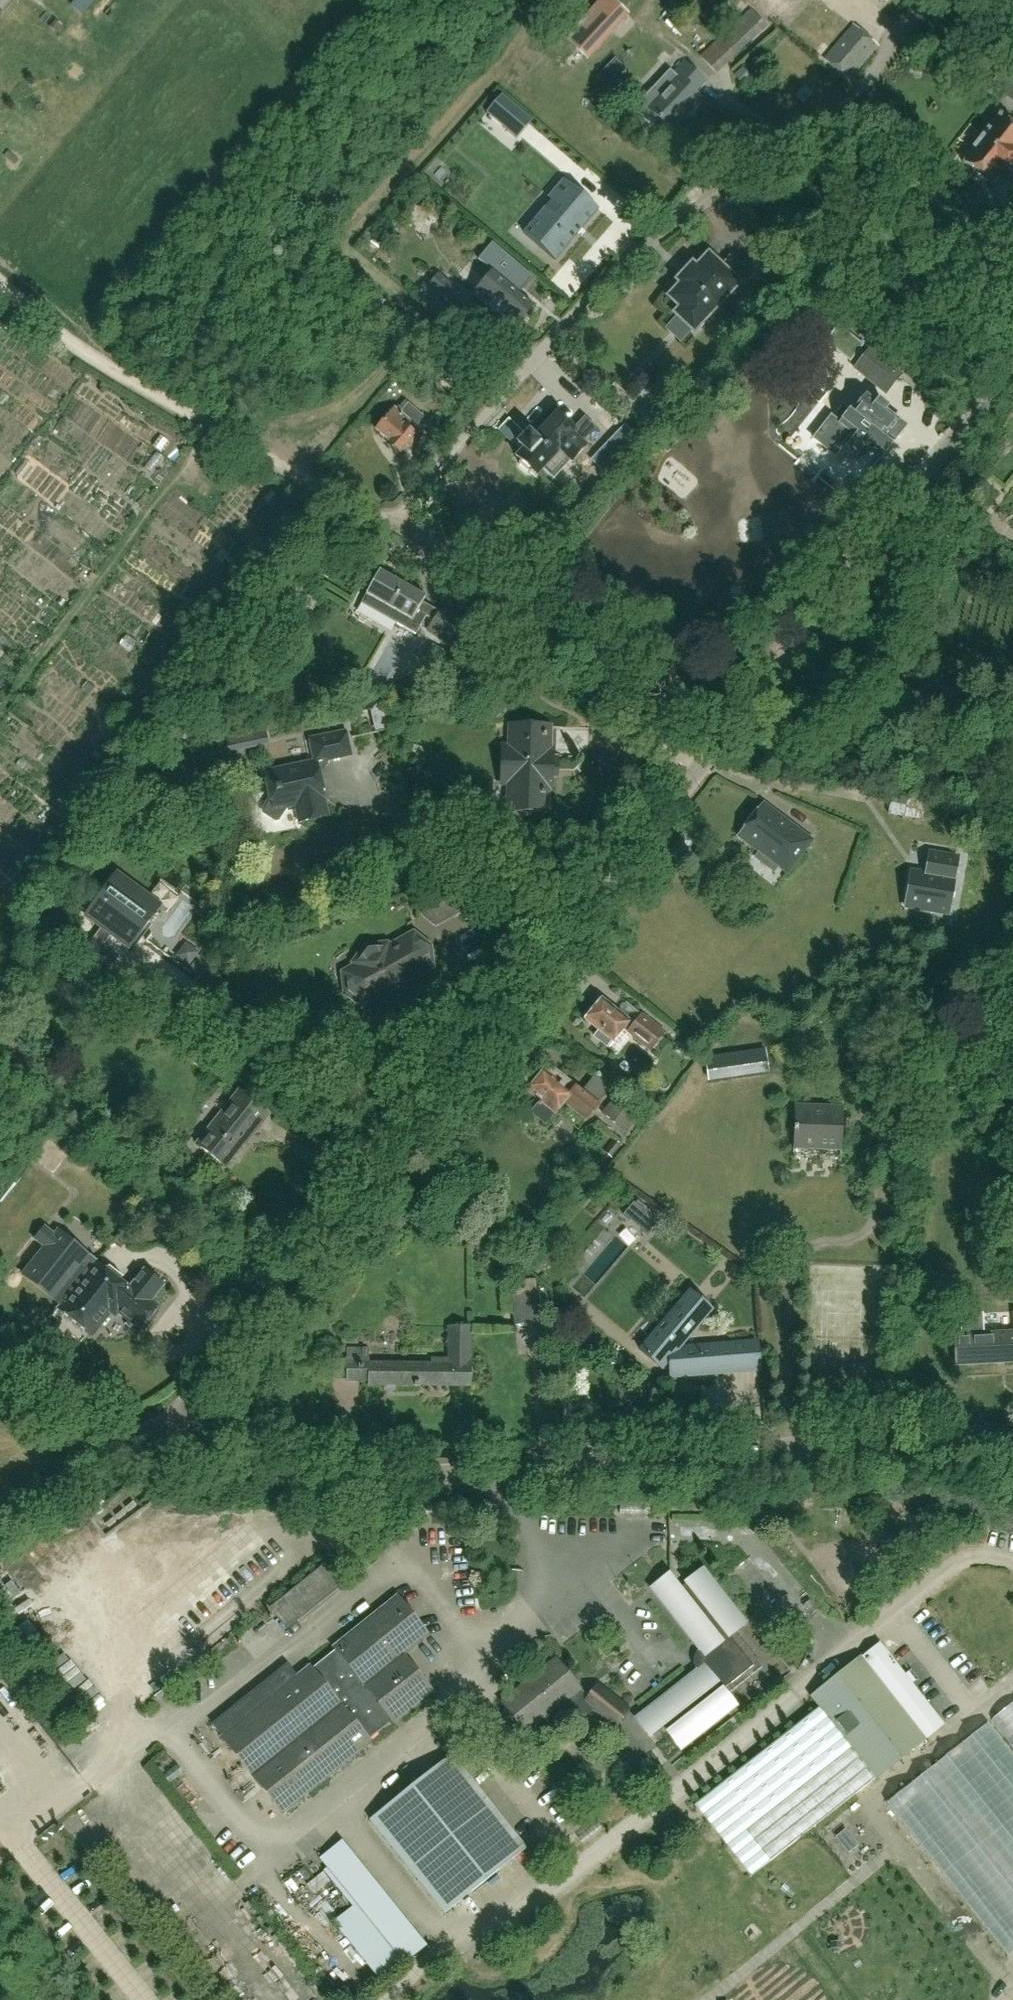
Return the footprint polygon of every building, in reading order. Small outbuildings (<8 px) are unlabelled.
[(41,4),(35,0),(18,0),(17,1),(34,13),(41,4)] [(567,40),(585,57),(626,12),(613,0),(603,0),(567,40)] [(777,15),(763,0),(760,0),(697,59),(713,75),(777,15)] [(776,26),(803,53),(829,27),(803,0),(776,26)] [(850,78),(877,47),(858,30),(831,61),(850,78)] [(694,92),(704,81),(685,63),(675,73),(671,69),(633,109),(655,130),(662,122),(672,131),(682,120),(685,122),(703,103),(700,101),(701,99),(694,92)] [(742,66),(733,74),(743,85),(752,76),(742,66)] [(1002,72),(993,85),(1012,100),(1012,81),(1002,72)] [(486,112),(516,138),(532,120),(501,94),(486,112)] [(999,117),(963,164),(989,184),(997,173),(1008,181),(1012,174),(1012,128),(999,117)] [(578,234),(583,228),(599,209),(572,186),(557,203),(548,196),(547,198),(551,201),(545,208),(544,208),(523,233),(555,261),(578,234)] [(474,298),(512,330),(513,330),(533,306),(510,287),(524,270),(492,242),(478,259),(495,274),(474,298)] [(694,331),(736,286),(741,289),(752,277),(731,256),(720,268),(708,257),(696,270),(692,266),(678,281),(682,284),(670,298),(682,309),(676,315),(694,331)] [(468,298),(439,273),(428,286),(457,311),(468,298)] [(901,375),(870,350),(855,368),(886,394),(901,375)] [(614,382),(605,391),(616,401),(625,391),(614,382)] [(658,399),(640,382),(617,406),(635,423),(658,399)] [(890,445),(903,427),(884,412),(887,407),(879,401),(876,405),(865,396),(853,410),(852,409),(851,411),(841,424),(840,425),(824,427),(814,439),(826,449),(842,447),(843,448),(859,461),(869,448),(880,457),(883,454),(886,456),(893,448),(890,445)] [(420,438),(404,425),(410,419),(417,425),(425,416),(409,403),(401,412),(396,408),(377,429),(402,451),(409,443),(413,447),(420,438)] [(571,462),(585,447),(581,443),(592,431),(582,421),(573,431),(556,415),(534,438),(528,433),(517,444),(523,450),(516,457),(521,461),(519,463),(530,474),(532,472),(536,476),(543,468),(553,477),(569,460),(571,462)] [(642,443),(632,432),(618,445),(629,456),(642,443)] [(149,476),(159,459),(150,453),(139,470),(149,476)] [(223,548),(215,558),(223,563),(230,554),(223,548)] [(438,612),(422,603),(426,597),(379,571),(361,604),(416,635),(426,617),(433,621),(427,629),(464,654),(478,633),(441,609),(438,612)] [(126,634),(119,644),(129,652),(136,642),(126,634)] [(461,660),(443,650),(429,675),(447,685),(461,660)] [(551,790),(552,750),(550,750),(551,727),(509,726),(508,744),(502,744),(501,787),(507,787),(507,812),(548,814),(549,790),(551,790)] [(328,816),(319,775),(327,763),(327,761),(351,755),(346,732),(310,739),(315,762),(265,772),(271,798),(263,810),(264,813),(275,821),(278,820),(286,808),(296,806),(300,822),(328,816)] [(240,751),(238,740),(226,742),(228,754),(240,751)] [(781,867),(787,872),(811,841),(805,836),(805,835),(763,804),(739,836),(760,852),(761,852),(764,848),(782,861),(778,866),(779,866),(780,867),(781,867)] [(884,815),(908,816),(908,806),(884,806),(884,815)] [(945,913),(949,914),(949,912),(951,903),(958,857),(929,852),(926,869),(925,874),(911,872),(905,906),(935,911),(945,913)] [(150,920),(132,907),(140,895),(114,876),(99,897),(103,900),(94,912),(107,921),(104,925),(131,946),(150,920)] [(167,897),(170,887),(155,881),(148,901),(160,905),(151,931),(174,939),(186,903),(167,897)] [(459,911),(457,897),(446,888),(423,901),(425,915),(436,924),(459,911)] [(413,995),(405,981),(430,967),(428,948),(413,936),(388,950),(386,947),(367,949),(355,964),(360,972),(346,980),(347,993),(362,1005),(375,998),(383,1013),(402,1010),(413,995)] [(118,957),(93,940),(83,953),(108,971),(118,957)] [(602,1000),(586,1019),(600,1031),(595,1037),(607,1047),(612,1040),(614,1042),(620,1034),(623,1031),(626,1034),(631,1038),(650,1052),(658,1043),(665,1033),(640,1013),(631,1024),(617,1012),(602,1000)] [(765,1050),(705,1059),(708,1082),(768,1073),(765,1050)] [(599,1106),(554,1069),(549,1075),(544,1071),(528,1091),(540,1101),(529,1113),(544,1125),(554,1113),(555,1114),(563,1103),(586,1122),(599,1106)] [(249,1139),(269,1114),(239,1090),(197,1144),(224,1166),(247,1137),(249,1139)] [(617,1095),(603,1113),(627,1133),(642,1115),(617,1095)] [(839,1151),(842,1108),(793,1105),(791,1148),(839,1151)] [(614,1140),(605,1151),(613,1157),(622,1146),(614,1140)] [(635,1203),(622,1217),(644,1237),(657,1223),(635,1203)] [(596,1237),(621,1237),(621,1219),(596,1219),(596,1237)] [(151,1300),(163,1284),(144,1269),(130,1288),(96,1260),(89,1268),(82,1263),(88,1255),(57,1230),(54,1234),(45,1227),(35,1239),(44,1247),(23,1273),(60,1303),(57,1307),(92,1335),(110,1314),(114,1317),(118,1312),(139,1329),(146,1320),(149,1322),(158,1311),(155,1309),(158,1306),(151,1300)] [(583,1299),(593,1286),(580,1276),(570,1288),(583,1299)] [(538,1324),(535,1280),(510,1282),(512,1326),(538,1324)] [(678,1348),(710,1310),(689,1292),(640,1350),(661,1368),(669,1358),(671,1377),(758,1370),(756,1342),(678,1348)] [(471,1388),(471,1359),(469,1359),(469,1327),(447,1327),(446,1359),(429,1358),(429,1364),(368,1363),(368,1349),(344,1349),(344,1382),(366,1382),(366,1386),(471,1388)] [(953,1336),(955,1364),(1012,1361),(1012,1332),(953,1336)] [(31,1562),(10,1570),(20,1595),(41,1587),(31,1562)] [(287,1629),(342,1585),(325,1564),(271,1608),(287,1629)] [(726,1696),(762,1668),(734,1632),(746,1623),(704,1569),(686,1584),(680,1588),(670,1575),(652,1589),(699,1649),(696,1652),(694,1656),(693,1660),(694,1664),(695,1667),(697,1671),(636,1718),(650,1736),(663,1726),(668,1731),(668,1732),(682,1750),(735,1708),(726,1696)] [(367,1739),(392,1719),(395,1722),(432,1692),(403,1656),(428,1636),(397,1597),(334,1647),(337,1651),(312,1671),(309,1667),(298,1677),(287,1664),(212,1724),(283,1812),(370,1742),(367,1739)] [(875,1780),(944,1724),(880,1643),(861,1658),(843,1672),(811,1698),(819,1708),(714,1790),(770,1862),(875,1779),(875,1780)] [(588,1700),(555,1660),(503,1703),(526,1732),(557,1707),(562,1712),(586,1714),(592,1709),(614,1727),(628,1709),(599,1685),(588,1700)] [(992,1719),(1012,1746),(1012,1703),(992,1719)] [(916,1780),(883,1806),(1002,1957),(1012,1948),(1012,1752),(990,1722),(916,1780)] [(527,1849),(487,1798),(452,1754),(370,1820),(445,1914),(527,1849)] [(829,1854),(845,1841),(839,1833),(823,1845),(829,1854)] [(355,1913),(335,1927),(380,1988),(426,1954),(352,1854),(326,1874),(355,1913)] [(310,1860),(302,1868),(315,1880),(322,1872),(310,1860)]
